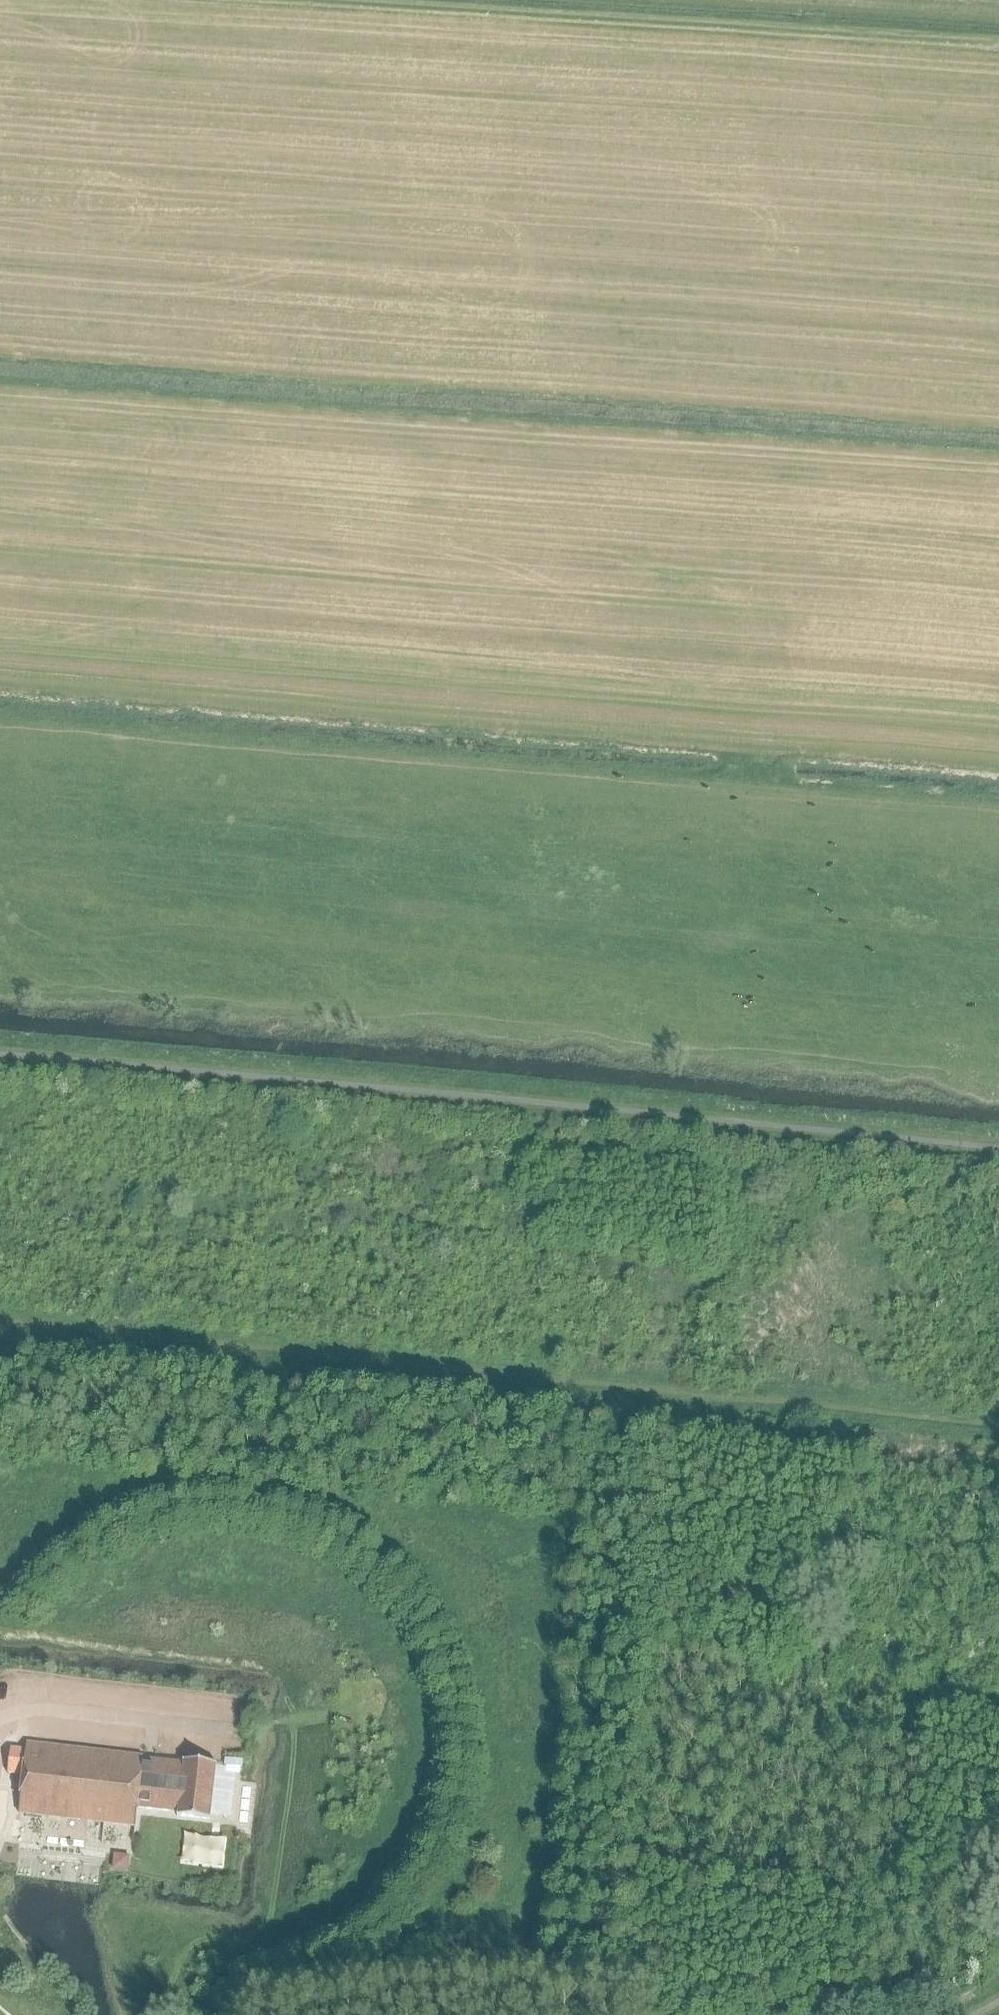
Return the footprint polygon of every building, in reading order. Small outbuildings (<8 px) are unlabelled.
[(141,1758),(25,1747),(18,1818),(134,1829),(136,1809),(176,1813),(176,1817),(210,1820),(215,1764),(181,1761),(181,1764),(141,1760),(141,1758)] [(92,1881),(94,1861),(24,1852),(21,1872),(92,1881)]
